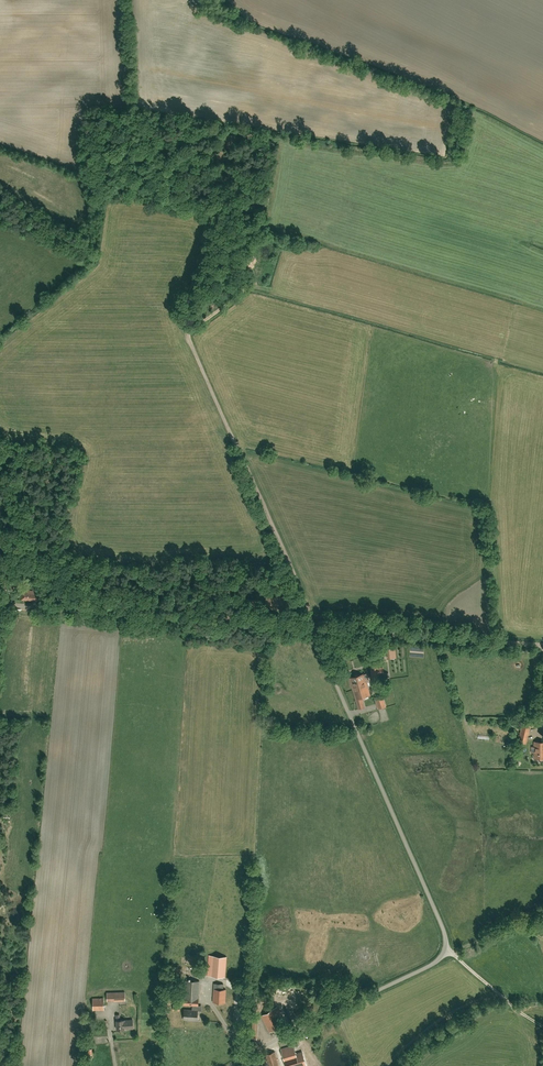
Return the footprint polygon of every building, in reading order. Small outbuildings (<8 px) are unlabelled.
[(253,257),(250,255),(244,264),(246,266),(253,257)] [(226,585),(232,587),(235,576),(228,574),(226,585)] [(38,601),(39,591),(28,590),(28,592),(23,591),(22,599),(38,601)] [(336,666),(341,664),(339,657),(333,659),(336,666)] [(378,668),(377,664),(370,664),(372,678),(384,677),(383,668),(378,668)] [(350,678),(354,694),(359,692),(358,690),(363,688),(364,691),(368,690),(364,674),(350,678)] [(359,692),(354,694),(359,709),(365,707),(362,697),(370,695),(368,690),(364,691),(363,688),(358,690),(359,692)] [(375,697),(377,703),(378,709),(385,707),(382,695),(375,697)] [(528,731),(530,724),(523,722),(521,729),(528,731)] [(518,741),(519,741),(526,743),(528,734),(520,732),(518,741)] [(531,747),(531,753),(534,752),(534,758),(542,759),(542,742),(534,742),(534,747),(531,747)] [(225,977),(227,957),(209,955),(207,976),(225,977)] [(198,1005),(199,981),(185,980),(184,997),(183,997),(183,1004),(192,1005),(192,1010),(184,1009),(184,1019),(197,1020),(198,1010),(196,1010),(196,1005),(198,1005)] [(225,1003),(226,989),(223,989),(223,984),(214,984),(213,1002),(225,1003)] [(125,1000),(125,992),(107,993),(107,1000),(125,1000)] [(93,1010),(104,1010),(104,998),(93,998),(93,1010)] [(270,1032),(286,1023),(277,1007),(261,1015),(270,1032)] [(124,1029),(133,1028),(133,1019),(125,1020),(120,1020),(120,1014),(116,1014),(117,1030),(124,1029)] [(312,1060),(307,1062),(306,1062),(302,1052),(296,1054),(293,1046),(281,1049),(286,1065),(314,1065),(312,1060)] [(274,1052),(266,1055),(269,1065),(279,1065),(274,1052)]
